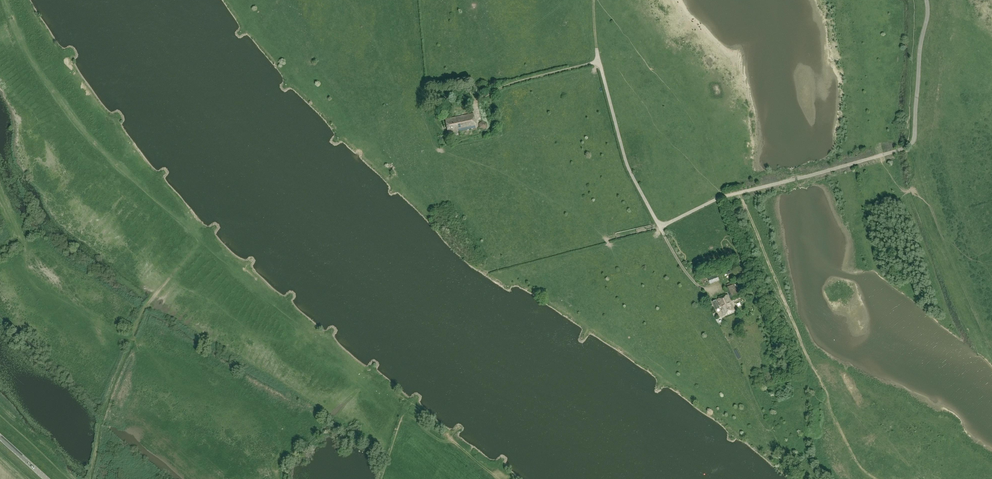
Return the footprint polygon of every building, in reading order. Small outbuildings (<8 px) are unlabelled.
[(476,128),(473,114),(451,118),(445,120),(448,133),(476,128)] [(710,284),(719,281),(717,275),(708,279),(710,284)] [(740,297),(735,284),(726,288),(731,300),(740,297)] [(725,315),(735,311),(728,295),(712,302),(716,310),(721,308),(725,315)]
